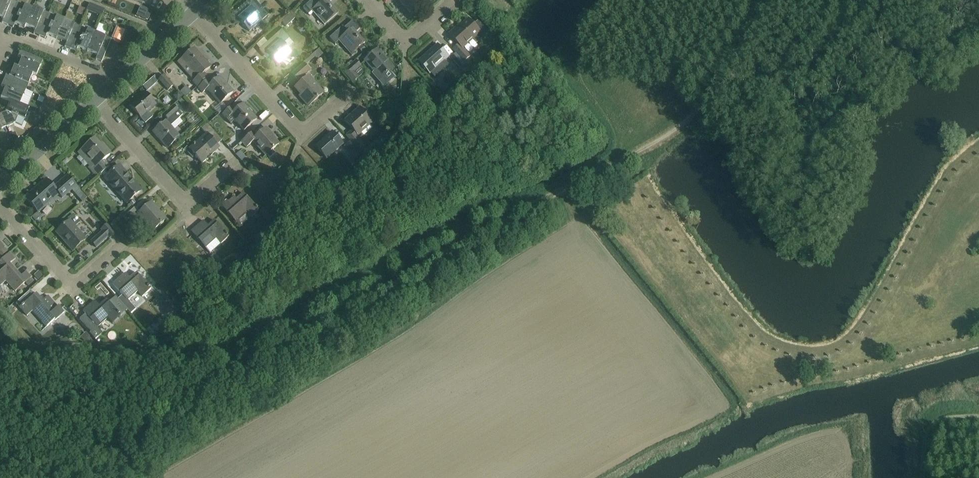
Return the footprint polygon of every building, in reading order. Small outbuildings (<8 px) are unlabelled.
[(3,19),(1,23),(7,25),(10,18),(17,2),(11,0),(0,0),(0,18),(3,19)] [(230,16),(235,22),(238,18),(250,31),(262,20),(268,14),(259,4),(256,0),(249,0),(230,16)] [(339,12),(330,2),(332,0),(311,0),(303,8),(309,14),(314,10),(326,24),(339,12)] [(411,14),(424,3),(421,0),(399,0),(411,14)] [(10,18),(7,25),(13,28),(15,24),(24,28),(32,9),(17,2),(10,18)] [(87,11),(95,14),(97,9),(89,5),(87,11)] [(32,9),(24,28),(25,28),(26,26),(35,30),(34,34),(40,36),(49,14),(33,7),(32,9)] [(80,8),(77,14),(83,16),(86,10),(81,8),(80,8)] [(142,19),(148,22),(152,12),(146,10),(142,19)] [(64,20),(49,14),(40,36),(45,39),(47,35),(57,39),(64,20)] [(282,22),(286,26),(295,19),(291,15),(282,22)] [(80,27),(64,20),(57,39),(66,43),(65,47),(70,49),(80,27)] [(451,34),(460,45),(454,50),(457,54),(465,62),(472,55),(465,47),(474,39),(477,43),(489,32),(479,20),(474,25),(470,20),(458,31),(457,29),(451,34)] [(353,54),(366,42),(356,32),(360,29),(353,21),(344,28),(343,26),(330,38),(336,44),(340,40),(353,54)] [(99,24),(95,33),(88,52),(97,56),(96,60),(102,62),(111,40),(104,37),(106,33),(103,31),(102,28),(103,26),(99,24)] [(305,30),(301,25),(297,28),(302,33),(305,30)] [(80,27),(70,49),(77,52),(78,48),(88,52),(95,33),(80,27)] [(292,53),(287,48),(293,42),(282,30),(260,49),(267,58),(271,55),(279,64),(292,53)] [(112,40),(119,43),(122,34),(116,32),(112,40)] [(439,45),(420,62),(431,74),(431,73),(435,78),(450,65),(446,60),(450,57),(439,45)] [(194,48),(182,59),(178,62),(194,81),(193,82),(197,87),(208,77),(204,72),(211,67),(194,48)] [(297,80),(308,70),(308,69),(309,68),(306,64),(314,57),(317,60),(323,54),(319,49),(304,62),(291,73),(297,80)] [(378,49),(365,60),(375,72),(372,74),(377,80),(379,82),(382,79),(386,84),(395,77),(390,71),(395,67),(378,49)] [(14,67),(37,76),(43,61),(20,52),(18,57),(22,59),(18,68),(14,67)] [(291,54),(284,60),(288,64),(295,58),(291,54)] [(457,54),(452,58),(456,62),(461,69),(467,64),(465,62),(457,54)] [(364,72),(360,67),(360,66),(356,61),(344,71),(353,82),(364,72)] [(6,75),(4,81),(26,90),(33,75),(36,77),(37,76),(14,67),(10,77),(6,75)] [(471,80),(475,76),(470,71),(466,74),(471,80)] [(169,90),(173,86),(164,75),(159,79),(169,90)] [(154,76),(147,84),(150,88),(158,80),(154,76)] [(309,106),(323,93),(309,76),(296,87),(305,97),(303,99),(309,106)] [(220,104),(233,92),(220,77),(213,83),(209,79),(199,88),(203,93),(207,89),(220,104)] [(26,90),(4,81),(2,87),(5,88),(1,99),(10,103),(10,102),(20,106),(26,90)] [(188,89),(182,95),(185,98),(191,93),(188,89)] [(130,105),(145,123),(151,117),(147,112),(155,104),(145,92),(130,105)] [(178,92),(173,96),(177,100),(182,96),(178,92)] [(168,105),(173,100),(169,95),(164,99),(168,105)] [(10,102),(10,103),(6,112),(2,114),(7,127),(13,125),(16,124),(18,117),(25,120),(29,110),(20,106),(10,102)] [(177,103),(175,106),(179,110),(182,114),(185,111),(177,103)] [(232,106),(222,115),(224,116),(231,124),(235,121),(244,131),(257,119),(244,104),(236,110),(232,106)] [(168,119),(154,132),(168,148),(180,138),(170,126),(183,115),(182,114),(179,110),(175,106),(164,115),(168,119)] [(351,141),(361,152),(366,147),(357,137),(358,136),(373,122),(360,107),(345,121),(353,129),(346,135),(351,141)] [(190,149),(188,151),(193,157),(196,156),(202,163),(215,152),(214,150),(219,147),(217,145),(222,140),(207,124),(202,129),(207,134),(190,149)] [(265,129),(257,136),(253,132),(242,141),(247,147),(254,141),(266,155),(267,155),(270,158),(275,154),(272,150),(279,144),(265,129)] [(327,158),(343,144),(332,132),(316,146),(327,158)] [(104,160),(110,154),(96,138),(83,149),(94,163),(89,167),(98,177),(101,174),(105,170),(110,166),(104,160)] [(361,152),(351,141),(346,145),(355,156),(351,159),(356,165),(365,156),(361,152)] [(127,202),(141,190),(120,166),(106,178),(127,202)] [(47,179),(26,198),(38,212),(59,194),(62,198),(71,190),(76,196),(82,191),(79,187),(68,175),(64,180),(54,188),(47,179)] [(227,200),(221,205),(240,227),(259,210),(245,194),(237,200),(232,205),(229,201),(227,200)] [(153,231),(167,219),(152,202),(138,214),(153,231)] [(126,220),(136,211),(132,206),(132,207),(122,216),(126,220)] [(267,206),(259,213),(268,224),(276,217),(267,206)] [(38,212),(32,218),(36,222),(42,216),(38,212)] [(69,221),(58,231),(64,238),(63,239),(73,251),(87,239),(75,226),(80,222),(73,214),(68,219),(69,221)] [(191,231),(211,253),(229,237),(214,220),(209,225),(204,220),(191,231)] [(97,247),(109,237),(104,231),(92,241),(97,247)] [(9,253),(5,248),(0,242),(0,260),(1,261),(9,253)] [(9,253),(1,261),(0,261),(0,264),(1,265),(0,265),(0,286),(3,284),(6,282),(15,292),(25,283),(30,278),(32,277),(27,271),(18,279),(14,274),(17,271),(10,263),(15,259),(9,253)] [(212,254),(208,258),(213,263),(217,260),(212,254)] [(38,272),(34,276),(38,280),(42,276),(38,272)] [(126,273),(113,284),(123,296),(118,300),(126,309),(127,311),(131,315),(136,312),(130,305),(128,302),(128,301),(139,292),(143,297),(151,290),(136,273),(130,278),(126,273)] [(30,278),(25,283),(28,287),(33,282),(30,278)] [(23,297),(16,303),(20,308),(27,316),(33,312),(42,322),(46,327),(63,312),(59,307),(53,301),(48,296),(43,301),(37,293),(34,295),(27,302),(23,297)] [(87,314),(79,321),(91,334),(93,332),(95,330),(97,329),(98,328),(108,318),(113,323),(121,316),(127,311),(126,309),(118,300),(115,297),(109,303),(107,300),(99,307),(94,301),(83,311),(87,314)] [(91,334),(89,336),(95,341),(99,338),(93,332),(91,334)] [(86,334),(81,339),(85,343),(90,338),(86,334)]
